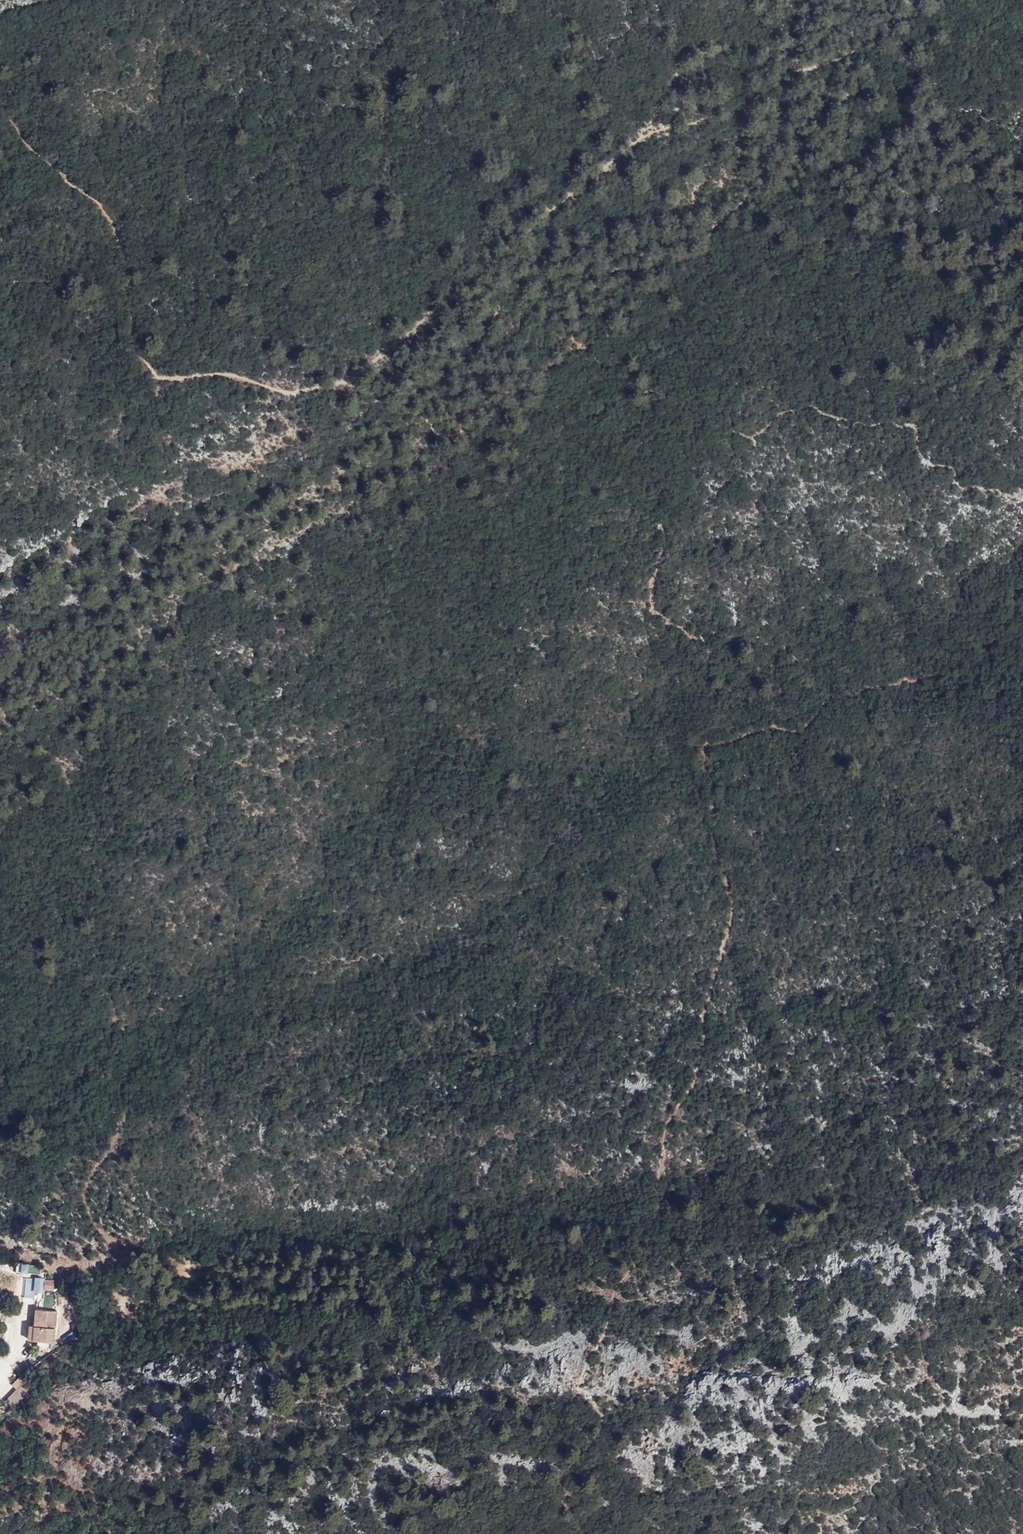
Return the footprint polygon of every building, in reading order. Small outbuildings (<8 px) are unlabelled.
[(38,1274),(38,1264),(16,1264),(16,1274),(38,1274)] [(38,1295),(54,1294),(53,1280),(37,1280),(38,1295)] [(30,1323),(29,1339),(51,1339),(53,1310),(31,1308),(30,1323)] [(32,1391),(21,1381),(3,1400),(13,1411),(32,1391)]
